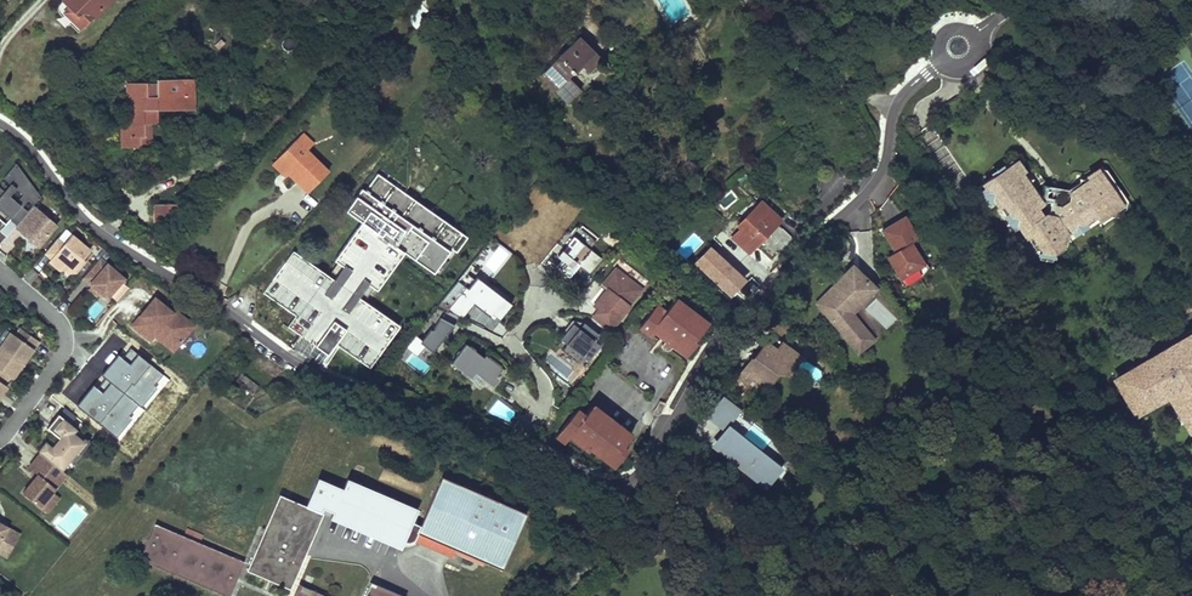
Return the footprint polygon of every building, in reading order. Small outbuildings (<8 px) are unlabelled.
[(49,7),(49,9),(48,11),(48,13),(50,15),(67,32),(71,28),(98,0),(56,0),(49,7)] [(591,36),(551,74),(577,102),(591,89),(580,76),(593,64),(600,71),(612,60),(591,36)] [(187,77),(151,77),(151,81),(140,82),(140,80),(121,80),(122,99),(131,99),(131,105),(121,105),(121,119),(121,144),(134,144),(134,134),(139,134),(138,120),(144,120),(150,120),(150,107),(187,108),(187,77)] [(134,134),(134,144),(143,143),(144,120),(138,120),(139,134),(134,134)] [(292,136),(273,155),(285,168),(284,169),(305,189),(325,168),(292,136)] [(284,169),(285,168),(273,155),(267,161),(280,173),(284,169)] [(1011,162),(980,182),(983,188),(992,190),(990,198),(996,207),(1001,204),(1007,214),(1016,216),(1014,224),(1022,238),(1027,235),(1038,251),(1047,253),(1066,241),(1062,234),(1068,231),(1070,222),(1078,224),(1091,216),(1094,222),(1104,216),(1106,207),(1115,209),(1123,204),(1103,171),(1075,189),(1073,199),(1057,209),(1038,205),(1028,202),(1025,196),(1026,191),(1041,181),(1032,167),(1019,175),(1011,162)] [(16,225),(27,212),(21,207),(28,199),(26,198),(34,189),(15,164),(2,178),(9,184),(3,191),(0,189),(0,207),(11,216),(8,218),(9,219),(16,225)] [(32,205),(40,197),(34,189),(26,198),(28,199),(21,207),(27,212),(32,205)] [(760,200),(739,224),(741,226),(732,236),(747,249),(753,242),(772,260),(792,237),(777,223),(780,218),(760,200)] [(148,203),(148,222),(164,221),(164,213),(163,204),(148,203)] [(56,225),(32,205),(27,212),(16,225),(14,227),(25,236),(27,233),(30,236),(28,238),(37,246),(56,225)] [(4,224),(9,219),(8,218),(11,216),(0,207),(0,220),(4,224)] [(901,279),(923,265),(921,263),(910,244),(917,240),(904,218),(883,231),(896,252),(888,257),(900,276),(901,279)] [(57,238),(44,253),(51,258),(63,269),(74,268),(80,261),(89,250),(72,234),(63,244),(57,238)] [(566,247),(555,241),(539,267),(572,286),(582,268),(591,273),(603,253),(573,235),(566,247)] [(747,280),(709,245),(693,263),(731,297),(747,280)] [(100,257),(82,277),(91,285),(98,291),(107,298),(111,293),(123,279),(124,278),(100,257)] [(51,258),(49,261),(58,269),(63,269),(51,258)] [(63,269),(63,273),(74,272),(82,263),(80,261),(74,268),(63,269)] [(901,279),(900,276),(897,278),(904,288),(922,277),(928,269),(923,262),(921,263),(923,265),(901,279)] [(612,331),(645,285),(615,264),(602,283),(607,286),(594,305),(597,307),(591,316),(612,331)] [(873,341),(851,314),(860,306),(857,303),(872,286),(852,267),(828,292),(830,294),(820,305),(829,314),(827,317),(858,354),(873,341)] [(384,272),(388,280),(395,273),(393,268),(384,272)] [(500,320),(513,301),(477,275),(469,287),(459,280),(443,302),(463,317),(474,302),(500,320)] [(111,293),(118,299),(130,285),(123,279),(111,293)] [(98,291),(91,285),(88,289),(95,295),(98,291)] [(173,312),(154,297),(131,325),(150,341),(154,336),(156,334),(160,337),(159,340),(173,351),(188,332),(181,327),(187,319),(174,309),(173,312)] [(708,323),(675,297),(672,301),(705,326),(708,323)] [(661,314),(653,308),(639,325),(652,335),(655,332),(660,326),(682,344),(677,350),(686,357),(696,344),(693,341),(705,326),(672,301),(664,311),(661,314)] [(664,311),(656,305),(653,308),(661,314),(664,311)] [(444,313),(421,340),(433,350),(456,323),(444,313)] [(194,325),(187,319),(181,327),(188,332),(194,325)] [(574,320),(558,343),(587,363),(603,340),(574,320)] [(682,344),(660,326),(655,332),(663,339),(672,346),(677,350),(682,344)] [(0,347),(0,348),(22,363),(38,341),(20,328),(15,336),(10,333),(0,347)] [(1191,439),(1191,330),(1163,347),(1165,349),(1114,381),(1131,413),(1163,393),(1191,439)] [(771,336),(753,360),(756,363),(769,345),(776,350),(778,347),(791,356),(792,360),(796,354),(771,336)] [(672,346),(663,339),(662,341),(661,342),(662,348),(668,349),(670,348),(672,346)] [(466,343),(449,363),(470,380),(475,374),(492,388),(499,379),(498,378),(504,371),(484,355),(482,357),(466,343)] [(418,344),(402,365),(413,373),(430,352),(418,344)] [(776,350),(769,345),(756,363),(753,360),(751,359),(738,378),(762,395),(777,375),(781,375),(792,360),(791,356),(778,347),(776,350)] [(3,384),(8,376),(11,379),(22,363),(0,348),(0,381),(3,384)] [(248,393),(257,389),(250,375),(242,379),(248,393)] [(739,411),(721,397),(707,414),(726,429),(739,411)] [(630,434),(591,404),(588,408),(627,439),(630,434)] [(578,419),(571,413),(553,436),(562,442),(567,435),(570,432),(586,444),(593,435),(603,444),(595,455),(611,468),(620,457),(616,453),(620,447),(627,439),(588,408),(581,416),(578,419)] [(578,419),(581,416),(574,410),(571,413),(578,419)] [(45,427),(58,438),(51,446),(43,440),(36,449),(38,451),(60,469),(67,460),(65,458),(81,439),(72,432),(74,428),(56,413),(45,427)] [(714,447),(756,481),(760,476),(770,484),(780,472),(728,430),(714,447)] [(586,444),(570,432),(567,435),(588,451),(589,450),(595,455),(603,444),(593,435),(586,444)] [(81,439),(65,458),(67,460),(83,441),(81,439)] [(616,453),(620,457),(624,451),(620,447),(616,453)] [(60,469),(38,451),(26,466),(35,473),(33,476),(35,477),(33,481),(30,479),(20,491),(38,505),(50,490),(64,473),(60,469)] [(408,521),(414,507),(344,478),(340,488),(329,512),(399,542),(400,540),(402,540),(405,540),(408,539),(411,538),(413,535),(415,530),(453,546),(500,566),(524,510),(438,474),(417,524),(408,521)] [(766,489),(770,484),(760,476),(756,481),(766,489)] [(340,488),(315,478),(303,506),(317,512),(319,508),(329,512),(340,488)] [(50,490),(38,505),(45,511),(57,496),(50,490)] [(303,506),(277,495),(244,571),(262,579),(269,582),(288,590),(319,512),(317,512),(303,506)] [(6,558),(20,533),(5,525),(0,522),(0,554),(6,558)] [(150,525),(137,559),(221,595),(227,595),(241,562),(150,525)] [(453,546),(415,530),(413,535),(411,539),(450,555),(453,546)] [(269,582),(262,579),(259,585),(266,588),(269,582)] [(367,584),(363,595),(394,595),(367,584)] [(295,585),(291,595),(322,595),(295,585)]
